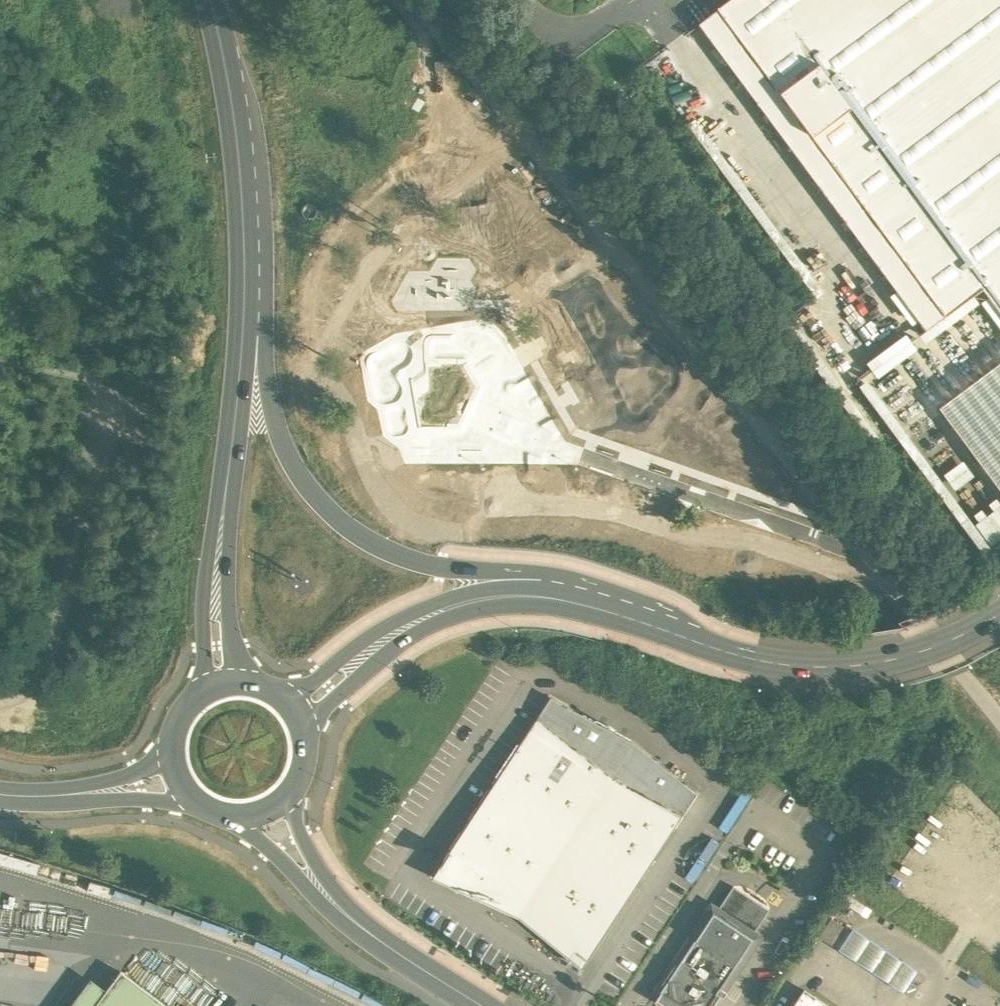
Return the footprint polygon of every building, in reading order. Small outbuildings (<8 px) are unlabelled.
[(717,7),(945,315),(982,287),(999,311),(999,0),(727,0),(717,7)] [(868,356),(875,371),(917,351),(910,336),(868,356)] [(934,408),(999,499),(999,361),(934,408)] [(550,698),(431,879),(517,918),(581,968),(696,794),(634,744),(550,698)] [(733,886),(715,914),(750,937),(769,909),(733,886)] [(688,950),(686,948),(680,957),(683,958),(675,970),(673,968),(661,986),(663,988),(661,992),(682,1005),(712,1005),(715,1002),(715,1003),(720,995),(716,993),(751,938),(750,937),(715,914),(713,913),(712,915),(709,913),(703,921),(706,923),(688,950)] [(850,930),(831,917),(819,936),(838,949),(850,930)] [(917,972),(852,929),(840,948),(904,991),(917,972)] [(94,1005),(168,1005),(121,971),(106,990),(94,1005)] [(69,1005),(94,1005),(106,990),(90,978),(69,1005)] [(804,989),(792,1005),(830,1005),(804,989)] [(660,992),(656,999),(666,1005),(682,1005),(661,992),(660,992)]
